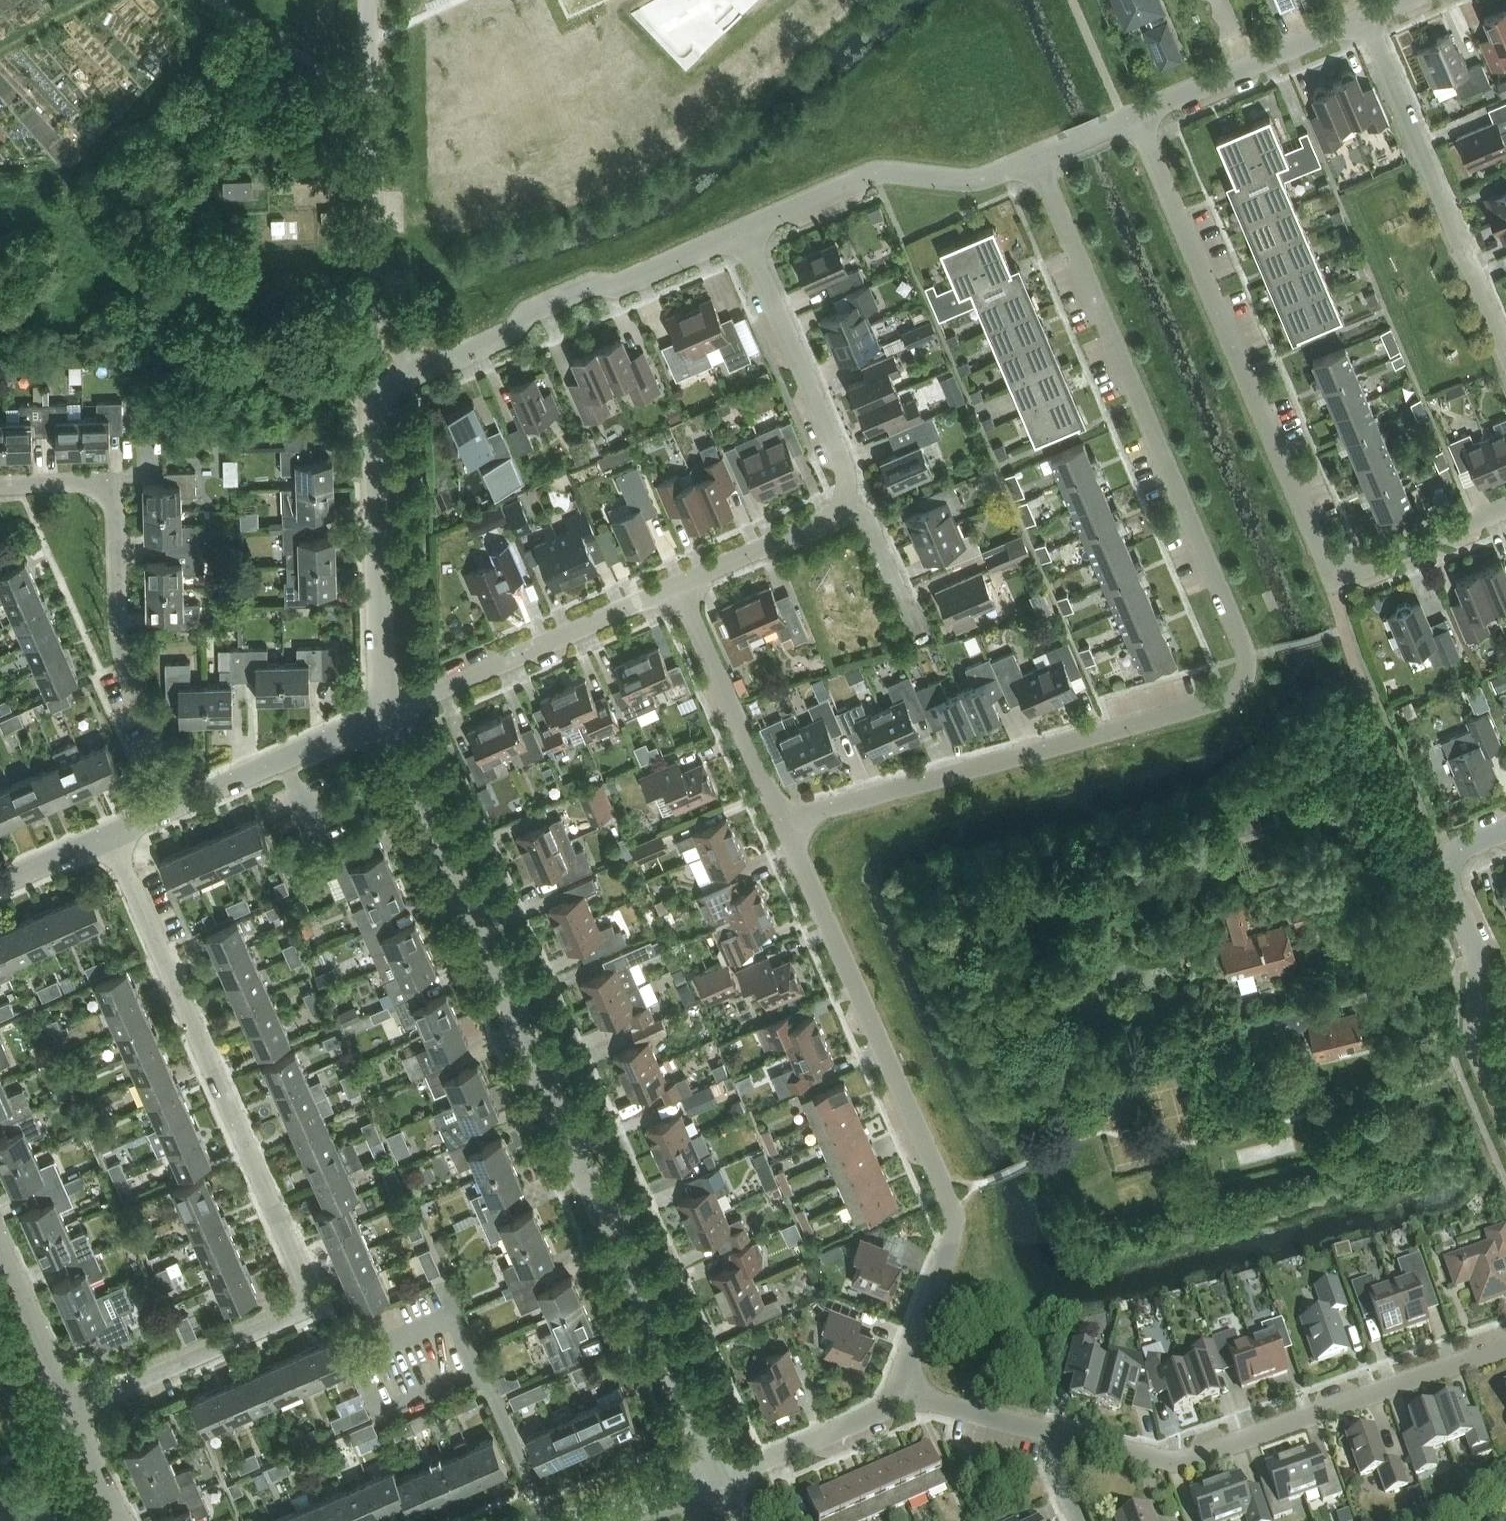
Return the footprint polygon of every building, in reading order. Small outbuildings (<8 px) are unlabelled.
[(1122,21),(1143,12),(1149,28),(1145,30),(1160,64),(1182,55),(1159,0),(1113,0),(1122,21)] [(1484,17),(1494,40),(1483,45),(1493,68),(1505,63),(1505,8),(1484,17)] [(1456,85),(1461,97),(1491,84),(1481,62),(1467,68),(1458,48),(1456,49),(1449,33),(1436,38),(1438,42),(1417,51),(1436,94),(1456,85)] [(1333,82),(1334,86),(1351,122),(1364,117),(1369,128),(1389,120),(1374,85),(1363,89),(1356,73),(1354,73),(1351,70),(1347,69),(1344,71),(1342,75),(1342,79),(1333,82)] [(1337,128),(1351,122),(1334,86),(1327,89),(1324,86),(1320,85),(1316,87),(1314,91),(1315,95),(1313,95),(1320,112),(1309,117),(1323,148),(1342,140),(1337,128)] [(1457,137),(1470,168),(1505,152),(1505,101),(1488,108),(1494,121),(1457,137)] [(1236,200),(1284,179),(1324,162),(1309,128),(1301,132),(1305,142),(1285,151),(1270,115),(1216,138),(1233,176),(1227,178),(1236,200)] [(1493,221),(1505,215),(1505,175),(1500,178),(1505,189),(1486,197),(1490,208),(1488,209),(1493,221)] [(253,179),(225,179),(225,195),(253,195),(253,179)] [(1307,233),(1284,179),(1236,200),(1259,253),(1307,233)] [(1328,181),(1320,185),(1324,194),(1332,191),(1328,181)] [(886,218),(882,206),(870,210),(875,222),(886,218)] [(321,210),(322,227),(336,227),(335,209),(321,210)] [(1340,209),(1331,213),(1335,222),(1344,218),(1340,209)] [(1493,221),(1497,231),(1500,230),(1504,241),(1505,241),(1505,215),(1493,221)] [(284,219),(272,219),(272,231),(285,231),(284,219)] [(956,286),(1009,264),(993,226),(940,249),(956,286)] [(1318,261),(1307,233),(1259,253),(1271,281),(1318,261)] [(1352,236),(1342,240),(1346,249),(1355,246),(1352,236)] [(835,243),(796,260),(809,289),(826,282),(831,293),(864,278),(859,267),(848,272),(835,243)] [(1331,289),(1318,261),(1271,281),(1283,310),(1331,289)] [(977,304),(988,330),(1036,309),(1015,262),(1009,264),(956,286),(941,294),(935,282),(927,286),(942,320),(977,304)] [(1363,264),(1354,268),(1358,277),(1367,273),(1363,264)] [(821,318),(830,340),(870,323),(864,310),(877,305),(868,284),(833,299),(838,310),(821,318)] [(1342,317),(1331,289),(1283,310),(1296,342),(1297,342),(1295,337),(1342,317)] [(1375,292),(1366,296),(1370,304),(1379,301),(1375,292)] [(701,306),(690,311),(707,348),(718,343),(730,368),(751,359),(732,315),(721,320),(711,298),(700,303),(701,306)] [(1049,340),(1036,309),(988,330),(1001,361),(1049,340)] [(713,363),(707,348),(690,311),(680,315),(679,312),(667,317),(677,340),(662,346),(677,379),(713,363)] [(883,317),(870,323),(830,340),(840,362),(879,345),(874,332),(886,327),(883,317)] [(931,321),(904,332),(910,345),(937,334),(931,321)] [(1391,327),(1381,332),(1390,354),(1400,350),(1391,327)] [(961,342),(957,332),(948,336),(952,346),(961,342)] [(621,338),(597,348),(614,385),(626,379),(636,400),(660,390),(643,352),(630,357),(621,338)] [(1001,361),(1012,386),(1060,366),(1049,340),(1001,361)] [(1324,387),(1356,373),(1345,346),(1313,360),(1324,387)] [(601,390),(614,385),(597,348),(574,359),(582,378),(570,384),(586,421),(610,410),(601,390)] [(849,384),(859,406),(897,390),(891,376),(901,372),(893,352),(863,365),(867,376),(849,384)] [(1402,353),(1392,358),(1396,366),(1405,362),(1402,353)] [(973,370),(969,360),(960,364),(965,374),(973,370)] [(1012,386),(1023,413),(1071,392),(1060,366),(1012,386)] [(17,367),(7,367),(8,379),(17,379),(17,367)] [(767,371),(758,375),(762,385),(771,381),(767,371)] [(1367,397),(1356,373),(1324,387),(1334,411),(1367,397)] [(512,412),(519,428),(508,433),(517,455),(534,448),(525,428),(558,414),(550,395),(543,398),(534,378),(510,388),(519,409),(512,412)] [(1449,389),(1453,399),(1466,393),(1462,384),(1449,389)] [(986,396),(981,387),(972,391),(977,400),(986,396)] [(960,389),(946,395),(951,407),(965,400),(960,389)] [(897,390),(859,406),(868,428),(886,420),(891,431),(923,418),(915,398),(903,403),(897,390)] [(1085,425),(1071,392),(1023,413),(1035,441),(1082,421),(1084,426),(1085,425)] [(1378,425),(1367,397),(1334,411),(1346,439),(1378,425)] [(131,426),(143,426),(142,399),(128,400),(129,426),(131,426)] [(1420,399),(1410,403),(1413,410),(1423,406),(1420,399)] [(97,417),(84,417),(85,453),(111,452),(111,432),(123,432),(122,400),(97,401),(97,417)] [(45,434),(57,434),(58,441),(58,453),(85,453),(84,417),(69,418),(68,402),(44,403),(45,434)] [(34,454),(34,442),(33,435),(45,434),(44,403),(20,404),(21,419),(6,420),(7,455),(34,454)] [(448,414),(458,435),(458,451),(465,450),(469,461),(484,455),(489,466),(485,467),(497,494),(526,481),(513,454),(502,429),(489,435),(474,403),(448,414)] [(684,420),(677,406),(668,410),(674,424),(684,420)] [(1423,406),(1413,410),(1416,417),(1426,412),(1423,406)] [(896,443),(900,452),(881,459),(893,487),(932,471),(921,444),(941,436),(932,415),(910,424),(915,435),(896,443)] [(996,425),(992,415),(983,419),(987,429),(996,425)] [(1501,475),(1505,473),(1505,417),(1493,423),(1497,433),(1485,438),(1501,475)] [(779,423),(757,433),(781,486),(803,476),(793,454),(804,449),(791,420),(780,425),(779,423)] [(1378,425),(1346,439),(1358,466),(1390,453),(1378,425)] [(759,496),(781,486),(757,433),(735,443),(736,444),(725,449),(738,479),(749,474),(759,496)] [(1479,485),(1501,475),(1485,438),(1474,443),(1470,433),(1448,442),(1460,470),(1471,466),(1479,485)] [(600,454),(594,437),(586,440),(592,457),(600,454)] [(634,442),(600,457),(605,469),(640,454),(634,442)] [(1051,456),(1063,483),(1095,470),(1083,442),(1051,456)] [(1009,453),(1005,443),(996,447),(1000,457),(1009,453)] [(299,488),(334,487),(333,459),(312,460),(312,448),(281,449),(282,473),(298,472),(299,488)] [(585,450),(573,455),(577,465),(589,460),(585,450)] [(1443,450),(1433,454),(1436,461),(1446,457),(1443,450)] [(1400,476),(1390,453),(1358,466),(1368,490),(1400,476)] [(695,480),(711,517),(733,507),(723,483),(734,478),(723,455),(703,464),(708,475),(695,480)] [(1446,457),(1436,461),(1439,469),(1449,465),(1446,457)] [(238,459),(224,459),(224,472),(238,471),(238,459)] [(616,474),(632,510),(613,519),(628,554),(656,541),(636,497),(649,491),(637,465),(616,474)] [(1447,466),(1439,469),(1445,483),(1453,480),(1447,466)] [(994,468),(983,473),(985,478),(997,474),(994,468)] [(1063,483),(1074,509),(1106,495),(1095,470),(1063,483)] [(145,485),(146,512),(180,511),(180,496),(196,496),(195,471),(164,472),(164,484),(145,485)] [(1029,493),(1019,471),(1008,476),(1018,498),(1029,493)] [(689,527),(711,517),(695,480),(683,486),(678,475),(657,484),(668,508),(679,503),(689,527)] [(1411,503),(1400,476),(1368,490),(1379,516),(1380,516),(1386,531),(1416,518),(1410,503),(1411,503)] [(906,517),(915,539),(956,522),(950,508),(961,503),(953,484),(925,496),(930,507),(906,517)] [(335,512),(334,487),(299,488),(283,488),(283,527),(314,526),(314,513),(335,512)] [(1117,521),(1106,495),(1074,509),(1085,534),(1117,521)] [(1039,520),(1030,498),(1019,503),(1028,525),(1039,520)] [(501,507),(469,522),(474,534),(506,520),(501,507)] [(513,525),(518,536),(533,530),(523,507),(508,513),(513,525)] [(557,535),(576,577),(598,567),(586,540),(597,535),(585,509),(565,518),(570,530),(557,535)] [(166,537),(167,550),(198,549),(197,525),(181,525),(180,511),(146,512),(147,538),(166,537)] [(1085,534),(1096,561),(1128,547),(1117,521),(1085,534)] [(962,536),(956,522),(915,539),(925,561),(948,551),(953,562),(982,550),(973,531),(962,536)] [(554,586),(576,577),(557,535),(557,536),(552,524),(543,528),(548,539),(535,545),(554,586)] [(314,526),(283,527),(284,551),(288,550),(288,565),(336,564),(335,537),(315,538),(314,526)] [(623,557),(609,527),(597,533),(611,563),(623,557)] [(1022,534),(982,551),(984,557),(986,556),(992,570),(1031,554),(1022,534)] [(1038,546),(1041,553),(1051,549),(1048,542),(1038,546)] [(508,543),(493,550),(497,560),(464,575),(472,592),(479,589),(490,614),(517,602),(509,584),(524,578),(508,543)] [(1139,572),(1128,547),(1096,561),(1106,586),(1139,572)] [(147,563),(148,589),(182,588),(182,573),(199,572),(198,549),(167,550),(167,562),(147,563)] [(1044,562),(1055,557),(1051,549),(1041,553),(1044,562)] [(37,585),(25,559),(0,571),(0,586),(6,599),(37,585)] [(1479,570),(1495,607),(1505,602),(1505,571),(1502,561),(1479,570)] [(337,589),(336,564),(288,565),(289,580),(285,580),(286,606),(317,605),(316,590),(337,589)] [(1481,613),(1495,607),(1479,570),(1456,580),(1465,603),(1453,608),(1465,639),(1488,629),(1481,613)] [(951,619),(956,633),(978,624),(973,612),(995,602),(982,571),(954,583),(955,585),(938,592),(949,619),(951,619)] [(1106,586),(1117,611),(1150,598),(1139,572),(1106,586)] [(6,599),(16,622),(47,608),(37,585),(6,599)] [(770,586),(747,596),(763,632),(776,627),(781,639),(791,634),(794,642),(808,636),(796,608),(783,614),(770,586)] [(183,603),(182,588),(148,589),(149,615),(169,615),(169,628),(200,627),(199,602),(183,603)] [(1042,589),(1030,594),(1038,615),(1051,609),(1042,589)] [(1059,597),(1062,605),(1073,600),(1071,593),(1059,597)] [(749,638),(763,632),(747,596),(723,606),(737,637),(723,643),(733,665),(756,655),(749,638)] [(1117,611),(1129,638),(1161,624),(1150,598),(1117,611)] [(1065,614),(1076,610),(1073,600),(1062,605),(1065,614)] [(1396,609),(1397,611),(1391,614),(1398,631),(1396,632),(1406,656),(1426,647),(1434,665),(1459,654),(1448,627),(1433,633),(1427,619),(1425,620),(1417,603),(1411,606),(1410,604),(1406,602),(1398,605),(1396,609)] [(16,622),(27,645),(58,632),(47,608),(16,622)] [(1037,616),(1025,621),(1029,630),(1041,625),(1037,616)] [(1172,650),(1161,624),(1129,638),(1140,664),(1141,663),(1147,678),(1177,665),(1171,650),(1172,650)] [(27,645),(37,669),(68,655),(58,632),(27,645)] [(1085,657),(1095,652),(1114,645),(1112,638),(1082,649),(1085,657)] [(1051,661),(1038,667),(1054,703),(1077,693),(1068,671),(1079,666),(1067,640),(1046,650),(1051,661)] [(298,662),(283,663),(285,698),(310,697),(309,676),(333,676),(332,645),(297,646),(298,662)] [(257,699),(285,698),(283,663),(268,663),(267,647),(244,648),(245,679),(256,678),(257,699)] [(648,651),(637,656),(652,691),(665,686),(671,699),(691,690),(685,677),(674,682),(659,647),(649,652),(648,651)] [(219,669),(220,685),(206,685),(207,721),(233,720),(231,679),(245,679),(244,648),(230,649),(231,668),(219,669)] [(991,660),(1001,682),(1007,697),(1020,692),(1030,714),(1054,703),(1038,667),(1023,673),(1013,651),(991,660)] [(1085,657),(1088,665),(1099,661),(1095,652),(1085,657)] [(48,693),(79,679),(68,655),(37,669),(48,693)] [(626,691),(615,696),(625,719),(637,713),(657,704),(652,691),(637,656),(625,661),(625,662),(615,666),(626,691)] [(973,685),(960,690),(976,725),(999,714),(988,688),(1001,682),(991,660),(989,656),(965,667),(973,685)] [(181,722),(207,721),(206,685),(190,686),(189,663),(165,664),(167,701),(180,700),(181,722)] [(1491,678),(1496,690),(1505,686),(1505,684),(1502,674),(1491,678)] [(895,702),(881,709),(898,746),(921,736),(909,710),(923,704),(916,689),(910,675),(887,685),(895,702)] [(751,694),(743,676),(734,680),(742,697),(751,694)] [(952,735),(976,725),(960,690),(948,696),(940,678),(916,689),(923,704),(925,709),(937,703),(952,735)] [(575,683),(563,689),(579,724),(584,736),(618,722),(608,699),(596,704),(586,679),(575,684),(575,683)] [(564,730),(579,724),(563,689),(552,694),(542,699),(552,723),(541,728),(553,755),(571,747),(564,730)] [(58,697),(64,710),(74,706),(68,693),(58,697)] [(54,714),(64,710),(58,697),(48,701),(54,714)] [(801,726),(820,767),(842,757),(832,735),(843,730),(828,697),(808,705),(815,720),(801,726)] [(0,702),(0,712),(1,714),(12,709),(8,699),(0,702)] [(1417,713),(1411,700),(1401,704),(1407,717),(1417,713)] [(875,756),(898,746),(881,709),(867,715),(861,702),(839,712),(850,737),(863,731),(875,756)] [(40,703),(33,706),(38,718),(45,715),(40,703)] [(502,716),(490,721),(505,756),(519,750),(525,763),(544,754),(534,731),(523,736),(512,711),(502,716)] [(9,717),(15,730),(24,726),(19,713),(9,717)] [(1471,729),(1445,740),(1451,755),(1448,756),(1455,772),(1453,773),(1461,791),(1497,776),(1486,750),(1498,745),(1485,713),(1467,720),(1471,729)] [(15,730),(9,717),(0,721),(5,734),(15,730)] [(798,777),(820,767),(801,726),(788,732),(782,717),(760,727),(775,760),(788,755),(798,777)] [(493,761),(505,756),(490,721),(479,726),(468,731),(479,755),(468,760),(479,783),(499,774),(493,761)] [(76,742),(53,752),(59,765),(72,796),(97,785),(83,754),(82,755),(76,742)] [(107,743),(83,754),(97,785),(121,774),(107,743)] [(646,743),(635,748),(641,764),(661,755),(656,746),(649,749),(646,743)] [(665,766),(641,777),(650,797),(666,790),(675,810),(716,792),(712,783),(707,771),(707,772),(703,763),(670,777),(665,766)] [(59,765),(34,776),(48,807),(72,796),(59,765)] [(617,775),(603,781),(608,792),(621,786),(617,775)] [(34,776),(11,786),(25,817),(48,807),(34,776)] [(577,776),(562,783),(568,796),(583,790),(577,776)] [(616,812),(602,783),(579,794),(593,823),(616,812)] [(0,791),(0,825),(1,827),(25,817),(11,786),(0,791)] [(491,796),(487,789),(480,792),(484,800),(491,796)] [(1266,834),(1259,806),(1232,812),(1240,841),(1266,834)] [(522,846),(521,846),(527,858),(571,839),(561,816),(517,835),(522,846)] [(258,817),(232,828),(247,860),(272,849),(258,817)] [(703,855),(737,840),(732,828),(727,817),(676,840),(680,849),(697,842),(703,855)] [(232,828),(208,839),(222,871),(247,860),(232,828)] [(663,833),(634,846),(640,861),(670,848),(663,833)] [(208,839),(185,849),(200,881),(222,871),(208,839)] [(571,839),(527,858),(532,869),(537,879),(557,870),(563,882),(591,870),(582,849),(576,852),(571,839)] [(703,855),(691,860),(705,893),(717,887),(712,877),(746,861),(742,851),(737,840),(703,855)] [(362,890),(363,890),(395,876),(384,852),(365,860),(360,847),(332,859),(348,896),(362,890)] [(630,848),(620,852),(623,858),(633,854),(630,848)] [(175,892),(200,881),(185,849),(161,860),(175,892)] [(297,862),(286,867),(289,875),(301,869),(297,862)] [(406,901),(395,876),(363,890),(368,902),(353,909),(363,931),(391,919),(387,909),(406,901)] [(554,919),(559,931),(594,916),(585,895),(597,889),(592,877),(569,887),(574,898),(550,909),(554,919)] [(291,894),(285,882),(275,887),(280,899),(291,894)] [(705,893),(696,896),(705,916),(714,913),(726,907),(732,921),(766,906),(761,893),(761,894),(756,883),(743,889),(732,894),(727,883),(717,887),(705,893)] [(93,890),(68,901),(83,932),(107,921),(93,890)] [(247,896),(235,901),(241,913),(253,908),(247,896)] [(669,909),(664,897),(656,901),(661,912),(669,909)] [(57,944),(83,932),(68,901),(43,912),(57,944)] [(235,901),(227,905),(233,917),(241,913),(235,901)] [(732,921),(714,929),(718,938),(721,945),(718,952),(723,963),(754,950),(749,939),(775,927),(771,917),(766,906),(732,921)] [(1285,926),(1251,935),(1243,906),(1227,910),(1235,939),(1219,943),(1229,975),(1265,965),(1268,974),(1297,965),(1285,926)] [(283,917),(278,907),(268,911),(272,921),(283,917)] [(43,912),(21,922),(35,954),(57,944),(43,912)] [(292,920),(301,940),(316,934),(308,913),(292,920)] [(220,926),(215,914),(205,918),(210,930),(220,926)] [(621,928),(615,930),(612,922),(599,928),(594,916),(559,931),(564,943),(564,942),(569,953),(594,942),(599,953),(626,941),(621,928)] [(387,947),(393,960),(426,946),(415,921),(396,930),(391,919),(363,931),(373,953),(387,947)] [(218,959),(249,945),(238,920),(207,934),(218,959)] [(35,954),(21,922),(0,931),(0,939),(11,964),(35,954)] [(586,992),(586,993),(591,1005),(639,984),(630,964),(656,952),(652,941),(650,938),(603,960),(607,971),(582,982),(586,992)] [(11,964),(0,939),(0,969),(11,964)] [(284,947),(288,956),(298,951),(295,942),(284,947)] [(260,968),(249,945),(218,959),(228,983),(260,968)] [(392,998),(394,1002),(422,989),(417,978),(436,970),(426,946),(393,960),(399,973),(384,980),(392,998)] [(293,966),(303,962),(298,951),(288,956),(293,966)] [(679,956),(668,960),(672,969),(683,965),(679,956)] [(105,958),(85,966),(91,979),(110,971),(105,958)] [(764,958),(737,970),(746,990),(757,985),(766,1005),(776,1000),(777,1001),(803,989),(799,980),(794,969),(790,960),(769,969),(764,958)] [(729,962),(697,976),(709,1003),(741,989),(729,962)] [(228,983),(239,1007),(270,993),(260,968),(228,983)] [(682,968),(672,973),(677,985),(687,980),(682,968)] [(107,1008),(139,994),(128,969),(97,983),(107,1008)] [(325,971),(316,975),(323,991),(341,982),(338,975),(329,979),(325,971)] [(1308,993),(1303,977),(1287,982),(1292,998),(1308,993)] [(57,979),(38,987),(44,1000),(63,992),(57,979)] [(639,984),(591,1005),(596,1016),(597,1016),(601,1026),(626,1015),(630,1026),(653,1016),(639,984)] [(305,994),(309,1004),(320,999),(316,989),(305,994)] [(419,1018),(424,1031),(457,1017),(446,993),(427,1001),(422,989),(394,1002),(404,1025),(419,1018)] [(239,1007),(249,1030),(281,1016),(270,993),(239,1007)] [(107,1008),(118,1032),(149,1018),(139,994),(107,1008)] [(392,998),(383,1002),(385,1006),(394,1002),(392,998)] [(324,1009),(320,999),(309,1004),(313,1013),(324,1009)] [(15,1013),(9,1000),(0,1004),(6,1017),(15,1013)] [(1332,1002),(1275,1016),(1279,1034),(1295,1030),(1295,1029),(1309,1026),(1318,1060),(1339,1054),(1338,1047),(1363,1041),(1356,1011),(1335,1016),(1332,1002)] [(344,1027),(361,1019),(354,1005),(337,1012),(344,1027)] [(388,1006),(371,1013),(374,1022),(392,1014),(388,1006)] [(819,1025),(814,1015),(784,1028),(780,1018),(763,1025),(771,1045),(784,1039),(789,1052),(824,1037),(819,1025)] [(291,1040),(281,1016),(249,1030),(260,1054),(291,1040)] [(411,1080),(425,1073),(454,1061),(448,1049),(467,1041),(457,1017),(424,1031),(430,1044),(415,1050),(401,1057),(411,1080)] [(118,1032),(128,1056),(160,1042),(149,1018),(118,1032)] [(661,1018),(633,1030),(638,1041),(665,1029),(661,1018)] [(67,1037),(59,1019),(47,1024),(55,1042),(67,1037)] [(12,1061),(0,1034),(0,1067),(12,1061)] [(335,1036),(324,1041),(329,1051),(339,1046),(335,1036)] [(782,1071),(785,1076),(774,1081),(780,1096),(811,1082),(807,1071),(833,1059),(829,1049),(824,1037),(789,1052),(795,1065),(782,1071)] [(618,1066),(623,1078),(658,1062),(649,1040),(614,1055),(619,1066),(618,1066)] [(170,1066),(160,1042),(128,1056),(139,1080),(170,1066)] [(275,1089),(306,1075),(296,1051),(264,1065),(275,1089)] [(450,1088),(456,1102),(488,1088),(477,1063),(458,1071),(454,1061),(425,1073),(435,1095),(450,1088)] [(658,1062),(623,1078),(628,1089),(629,1089),(633,1099),(660,1087),(666,1101),(692,1090),(686,1076),(668,1084),(658,1062)] [(139,1080),(150,1105),(181,1091),(170,1066),(139,1080)] [(318,1101),(306,1075),(275,1089),(286,1115),(318,1101)] [(358,1087),(353,1076),(342,1081),(347,1092),(358,1087)] [(731,1076),(724,1079),(728,1089),(736,1085),(731,1076)] [(4,1082),(0,1084),(0,1111),(5,1123),(34,1111),(24,1089),(10,1095),(4,1082)] [(802,1100),(811,1122),(853,1103),(849,1093),(844,1082),(802,1100)] [(66,1084),(52,1090),(57,1100),(71,1094),(66,1084)] [(712,1085),(686,1096),(693,1113),(719,1101),(712,1085)] [(362,1096),(358,1087),(347,1092),(351,1101),(362,1096)] [(478,1136),(473,1123),(499,1112),(488,1088),(456,1102),(434,1112),(450,1148),(478,1136)] [(192,1115),(181,1091),(150,1105),(160,1128),(192,1115)] [(286,1115),(297,1139),(328,1125),(318,1101),(286,1115)] [(811,1122),(819,1140),(862,1122),(853,1103),(811,1122)] [(2,1166),(35,1152),(29,1139),(43,1132),(34,1111),(5,1123),(10,1134),(0,1138),(0,1162),(2,1166)] [(109,1132),(101,1113),(89,1118),(97,1138),(109,1132)] [(650,1139),(656,1151),(691,1136),(681,1113),(646,1128),(651,1139),(650,1139)] [(160,1128),(170,1151),(202,1137),(192,1115),(160,1128)] [(363,1125),(367,1134),(378,1130),(373,1120),(363,1125)] [(871,1143),(862,1122),(819,1140),(829,1161),(871,1143)] [(297,1139),(307,1161),(338,1147),(328,1125),(297,1139)] [(763,1131),(768,1141),(774,1138),(770,1128),(763,1131)] [(401,1129),(387,1135),(397,1157),(411,1151),(401,1129)] [(382,1139),(378,1130),(367,1134),(371,1144),(382,1139)] [(474,1163),(480,1176),(512,1162),(501,1138),(483,1146),(478,1136),(450,1148),(459,1170),(474,1163)] [(691,1136),(656,1151),(661,1162),(666,1172),(700,1157),(691,1136)] [(181,1175),(212,1161),(202,1137),(170,1151),(181,1175)] [(773,1153),(779,1150),(774,1138),(768,1141),(773,1153)] [(829,1161),(838,1183),(880,1164),(871,1143),(829,1161)] [(307,1161),(317,1185),(349,1171),(338,1147),(307,1161)] [(719,1164),(714,1151),(705,1155),(710,1167),(719,1164)] [(55,1159),(41,1166),(35,1152),(2,1166),(13,1191),(32,1183),(37,1194),(65,1182),(55,1159)] [(775,1176),(765,1154),(756,1158),(767,1180),(775,1176)] [(118,1185),(130,1180),(122,1161),(110,1166),(118,1185)] [(471,1196),(481,1219),(509,1206),(504,1195),(523,1187),(512,1162),(480,1176),(486,1190),(471,1196)] [(838,1183),(847,1203),(889,1184),(880,1164),(838,1183)] [(384,1173),(388,1182),(399,1178),(395,1168),(384,1173)] [(777,1172),(781,1182),(790,1178),(786,1168),(777,1172)] [(683,1212),(688,1224),(723,1209),(717,1195),(730,1189),(721,1170),(699,1179),(704,1190),(678,1202),(683,1212)] [(359,1194),(349,1171),(317,1185),(328,1208),(348,1199),(359,1194)] [(185,1212),(217,1198),(206,1174),(174,1188),(185,1212)] [(403,1188),(399,1178),(388,1182),(392,1192),(403,1188)] [(786,1194),(795,1190),(790,1178),(781,1182),(786,1194)] [(22,1213),(34,1238),(67,1223),(60,1209),(74,1203),(65,1182),(37,1194),(41,1204),(22,1213)] [(898,1204),(889,1184),(847,1203),(856,1223),(898,1204)] [(784,1194),(780,1185),(774,1188),(777,1196),(784,1194)] [(185,1212),(196,1237),(228,1223),(217,1198),(185,1212)] [(316,1213),(327,1238),(359,1223),(348,1199),(328,1208),(316,1213)] [(506,1234),(512,1248),(543,1234),(532,1209),(514,1217),(509,1206),(481,1219),(491,1241),(506,1234)] [(798,1211),(802,1222),(811,1218),(807,1207),(798,1211)] [(750,1237),(741,1216),(728,1222),(723,1209),(688,1224),(693,1235),(698,1246),(723,1235),(728,1247),(750,1237)] [(404,1220),(408,1229),(419,1224),(415,1215),(404,1220)] [(147,1218),(135,1223),(139,1232),(151,1227),(147,1218)] [(807,1233),(816,1230),(811,1218),(802,1222),(807,1233)] [(796,1222),(785,1228),(788,1235),(800,1230),(796,1222)] [(72,1236),(67,1223),(34,1238),(44,1261),(63,1253),(68,1265),(96,1252),(86,1230),(72,1236)] [(238,1247),(228,1223),(196,1237),(206,1261),(238,1247)] [(369,1246),(359,1223),(327,1238),(337,1260),(369,1246)] [(413,1240),(424,1235),(419,1224),(408,1229),(413,1240)] [(151,1227),(139,1232),(144,1243),(156,1238),(151,1227)] [(1462,1259),(1448,1264),(1456,1285),(1471,1280),(1479,1304),(1505,1294),(1505,1275),(1500,1259),(1505,1257),(1505,1234),(1505,1229),(1488,1235),(1491,1245),(1461,1256),(1462,1259)] [(502,1268),(512,1289),(540,1277),(535,1265),(554,1257),(543,1234),(512,1248),(517,1261),(502,1268)] [(852,1258),(860,1261),(852,1281),(889,1296),(893,1287),(898,1275),(897,1275),(901,1266),(879,1258),(883,1246),(860,1237),(852,1258)] [(715,1285),(720,1297),(755,1282),(750,1270),(763,1264),(763,1253),(757,1240),(730,1252),(735,1264),(711,1275),(715,1285)] [(337,1260),(348,1285),(380,1271),(369,1246),(337,1260)] [(206,1261),(216,1283),(248,1269),(238,1247),(206,1261)] [(443,1275),(432,1251),(420,1256),(431,1280),(443,1275)] [(823,1263),(829,1260),(825,1251),(819,1253),(823,1263)] [(54,1285),(65,1309),(98,1294),(92,1280),(106,1274),(96,1252),(68,1265),(73,1276),(54,1285)] [(1390,1287),(1405,1330),(1429,1322),(1421,1299),(1433,1295),(1419,1255),(1397,1263),(1404,1282),(1390,1287)] [(168,1266),(156,1271),(160,1281),(172,1276),(168,1266)] [(227,1308),(259,1294),(248,1269),(216,1283),(227,1308)] [(390,1295),(380,1271),(348,1285),(359,1309),(390,1295)] [(172,1276),(160,1281),(165,1291),(177,1286),(172,1276)] [(544,1302),(550,1316),(582,1301),(572,1277),(545,1288),(540,1277),(512,1289),(522,1311),(544,1302)] [(1383,1338),(1405,1330),(1390,1287),(1377,1292),(1372,1277),(1351,1284),(1364,1319),(1375,1315),(1383,1338)] [(1315,1287),(1324,1312),(1302,1320),(1317,1361),(1347,1351),(1334,1312),(1346,1308),(1336,1280),(1315,1287)] [(124,1282),(98,1294),(65,1309),(76,1333),(94,1325),(104,1346),(132,1334),(123,1313),(135,1307),(124,1282)] [(755,1282),(720,1297),(725,1309),(726,1309),(730,1319),(754,1308),(759,1319),(782,1309),(777,1297),(764,1303),(755,1282)] [(593,1325),(582,1301),(550,1316),(556,1329),(541,1336),(555,1370),(585,1357),(574,1334),(593,1325)] [(830,1307),(822,1328),(833,1332),(825,1352),(836,1356),(835,1356),(862,1367),(866,1357),(866,1358),(871,1346),(870,1346),(874,1337),(852,1329),(856,1317),(830,1307)] [(188,1313),(177,1318),(182,1329),(193,1324),(188,1313)] [(1251,1342),(1264,1380),(1287,1372),(1280,1352),(1291,1348),(1281,1320),(1261,1327),(1265,1337),(1251,1342)] [(1242,1388),(1264,1380),(1251,1342),(1239,1346),(1235,1336),(1213,1344),(1215,1347),(1223,1373),(1235,1369),(1242,1388)] [(336,1337),(312,1347),(326,1379),(350,1368),(336,1337)] [(1096,1404),(1106,1362),(1093,1358),(1096,1347),(1073,1341),(1066,1368),(1078,1371),(1071,1397),(1096,1404)] [(312,1347),(288,1358),(302,1389),(326,1379),(312,1347)] [(1197,1367),(1185,1371),(1196,1404),(1219,1396),(1212,1377),(1223,1373),(1215,1347),(1192,1355),(1197,1367)] [(766,1357),(771,1367),(754,1374),(773,1417),(778,1415),(790,1410),(799,1406),(786,1376),(796,1371),(786,1348),(766,1357)] [(1148,1389),(1144,1368),(1142,1357),(1109,1349),(1106,1362),(1096,1404),(1120,1410),(1126,1383),(1148,1389)] [(277,1400),(302,1389),(288,1358),(263,1369),(277,1400)] [(1144,1368),(1148,1389),(1149,1394),(1165,1388),(1174,1412),(1196,1404),(1185,1371),(1173,1375),(1168,1360),(1144,1368)] [(582,1365),(587,1377),(597,1373),(591,1361),(582,1365)] [(578,1381),(587,1377),(582,1365),(572,1369),(578,1381)] [(255,1410),(277,1400),(263,1369),(241,1378),(255,1410)] [(241,1378),(217,1388),(231,1420),(255,1410),(241,1378)] [(534,1385),(540,1398),(549,1394),(544,1381),(534,1385)] [(515,1409),(540,1398),(534,1385),(509,1396),(515,1409)] [(638,1426),(624,1394),(620,1385),(596,1396),(599,1405),(614,1436),(638,1426)] [(193,1399),(206,1431),(231,1420),(217,1388),(193,1399)] [(474,1392),(449,1403),(454,1415),(479,1404),(474,1392)] [(1458,1397),(1433,1406),(1447,1444),(1466,1437),(1474,1459),(1493,1453),(1479,1415),(1466,1419),(1458,1397)] [(365,1403),(341,1414),(346,1427),(371,1416),(365,1403)] [(445,1419),(454,1415),(449,1403),(439,1407),(445,1419)] [(590,1447),(614,1436),(599,1405),(576,1415),(590,1447)] [(1431,1450),(1447,1444),(1433,1406),(1409,1414),(1418,1441),(1405,1446),(1415,1474),(1437,1466),(1431,1450)] [(337,1431),(346,1427),(341,1414),(332,1418),(337,1431)] [(576,1415),(552,1425),(566,1457),(590,1447),(576,1415)] [(127,1448),(138,1474),(171,1459),(165,1445),(179,1439),(169,1417),(142,1428),(147,1440),(127,1448)] [(401,1424),(407,1436),(416,1431),(411,1419),(401,1424)] [(373,1421),(348,1432),(354,1445),(379,1434),(373,1421)] [(397,1440),(407,1436),(401,1424),(392,1428),(397,1440)] [(542,1468),(566,1457),(552,1425),(528,1436),(542,1468)] [(1377,1470),(1385,1493),(1407,1485),(1399,1460),(1387,1465),(1374,1427),(1346,1436),(1360,1476),(1377,1470)] [(309,1443),(303,1430),(292,1435),(297,1448),(309,1443)] [(289,1451),(297,1448),(292,1435),(284,1439),(289,1451)] [(326,1442),(331,1455),(341,1450),(335,1438),(326,1442)] [(494,1438),(470,1449),(484,1479),(508,1469),(494,1438)] [(460,1490),(484,1479),(470,1449),(465,1439),(454,1444),(459,1453),(446,1459),(460,1490)] [(321,1459),(331,1455),(326,1442),(315,1447),(321,1459)] [(907,1453),(926,1495),(947,1485),(929,1443),(907,1453)] [(1313,1448),(1290,1457),(1304,1495),(1318,1490),(1323,1502),(1342,1495),(1333,1470),(1322,1473),(1313,1448)] [(246,1455),(251,1468),(261,1464),(255,1451),(246,1455)] [(905,1504),(926,1495),(907,1453),(886,1462),(905,1504)] [(242,1472),(251,1468),(246,1455),(236,1459),(242,1472)] [(1288,1501),(1304,1495),(1290,1457),(1266,1465),(1271,1482),(1270,1486),(1263,1488),(1273,1519),(1292,1513),(1288,1501)] [(168,1489),(173,1500),(200,1489),(190,1466),(177,1472),(171,1459),(138,1474),(148,1497),(168,1489)] [(293,1471),(287,1459),(277,1464),(282,1476),(293,1471)] [(446,1459),(422,1469),(436,1500),(460,1490),(446,1459)] [(886,1513),(905,1504),(886,1462),(867,1471),(886,1513)] [(272,1480),(282,1476),(277,1464),(267,1468),(272,1480)] [(394,1468),(369,1479),(383,1509),(407,1499),(399,1480),(394,1468)] [(412,1511),(436,1500),(422,1469),(399,1480),(407,1499),(412,1511)] [(846,1480),(865,1520),(867,1520),(886,1513),(867,1471),(846,1480)] [(1216,1483),(1229,1520),(1231,1520),(1244,1516),(1246,1520),(1270,1520),(1261,1495),(1248,1500),(1239,1475),(1216,1483)] [(359,1520),(383,1509),(369,1479),(346,1489),(359,1520)] [(245,1492),(240,1480),(229,1484),(235,1497),(245,1492)] [(846,1480),(827,1488),(842,1520),(865,1520),(846,1480)] [(1216,1483),(1190,1492),(1201,1520),(1229,1520),(1216,1483)] [(817,1520),(842,1520),(827,1488),(818,1492),(806,1497),(817,1520)] [(159,1520),(198,1520),(196,1517),(210,1511),(200,1489),(173,1500),(177,1511),(158,1520),(159,1520)] [(321,1500),(330,1520),(357,1520),(359,1520),(346,1489),(321,1500)] [(321,1500),(297,1510),(301,1520),(330,1520),(321,1500)] [(1147,1506),(1117,1517),(1119,1520),(1153,1520),(1147,1506)] [(297,1510),(274,1520),(301,1520),(297,1510)]
